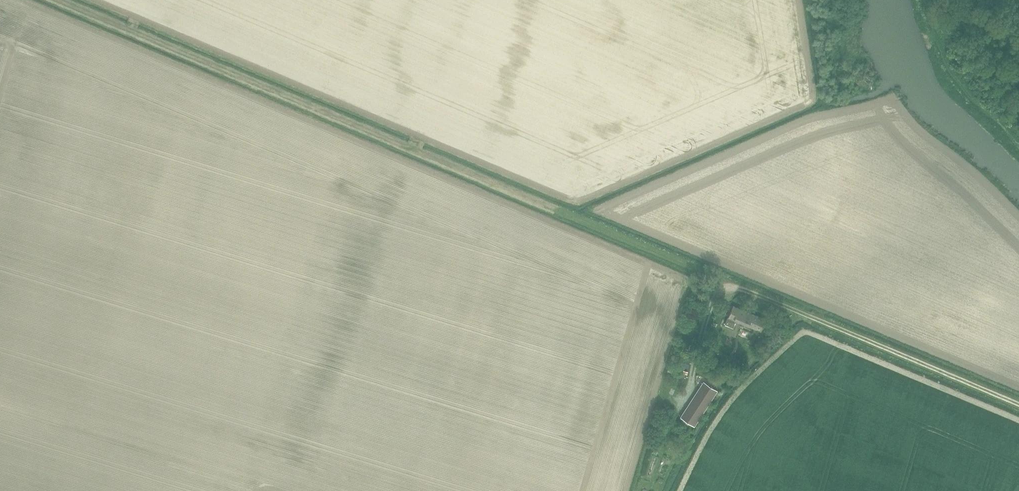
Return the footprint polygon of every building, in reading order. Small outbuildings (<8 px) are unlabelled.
[(734,305),(725,325),(733,328),(737,320),(761,331),(766,319),(734,305)] [(736,339),(728,336),(725,344),(733,347),(736,339)] [(679,365),(679,368),(684,370),(685,367),(688,368),(690,360),(682,357),(679,365)] [(703,381),(680,417),(694,426),(718,390),(703,381)]
